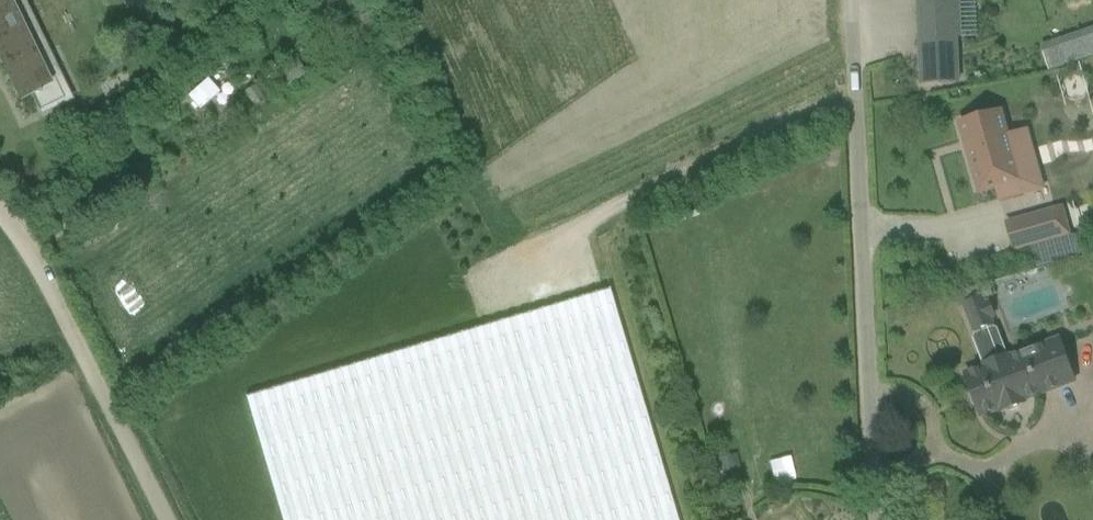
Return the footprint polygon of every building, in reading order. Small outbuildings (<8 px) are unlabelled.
[(21,101),(43,90),(40,85),(55,78),(47,60),(41,63),(11,0),(0,0),(0,58),(21,101)] [(958,51),(959,51),(956,0),(919,0),(921,53),(943,52),(958,51)] [(343,43),(357,37),(351,24),(337,31),(343,43)] [(1045,57),(1050,71),(1092,56),(1092,40),(1045,57)] [(175,57),(164,67),(170,74),(182,63),(175,57)] [(296,58),(274,73),(284,89),(307,74),(296,58)] [(189,97),(191,100),(200,110),(220,93),(208,79),(189,96),(189,97)] [(264,102),(253,86),(243,93),(254,108),(264,102)] [(959,123),(979,193),(995,188),(999,200),(1022,193),(999,112),(959,123)] [(1025,216),(1032,241),(1062,233),(1055,207),(1025,216)] [(611,291),(247,399),(282,519),(678,519),(611,291)] [(962,305),(973,334),(995,326),(984,297),(962,305)] [(1009,358),(998,330),(994,328),(976,335),(974,339),(984,368),(966,374),(982,416),(1000,409),(1001,412),(1026,403),(1025,400),(1075,381),(1060,340),(1009,358)] [(717,461),(722,479),(741,474),(736,456),(717,461)]
